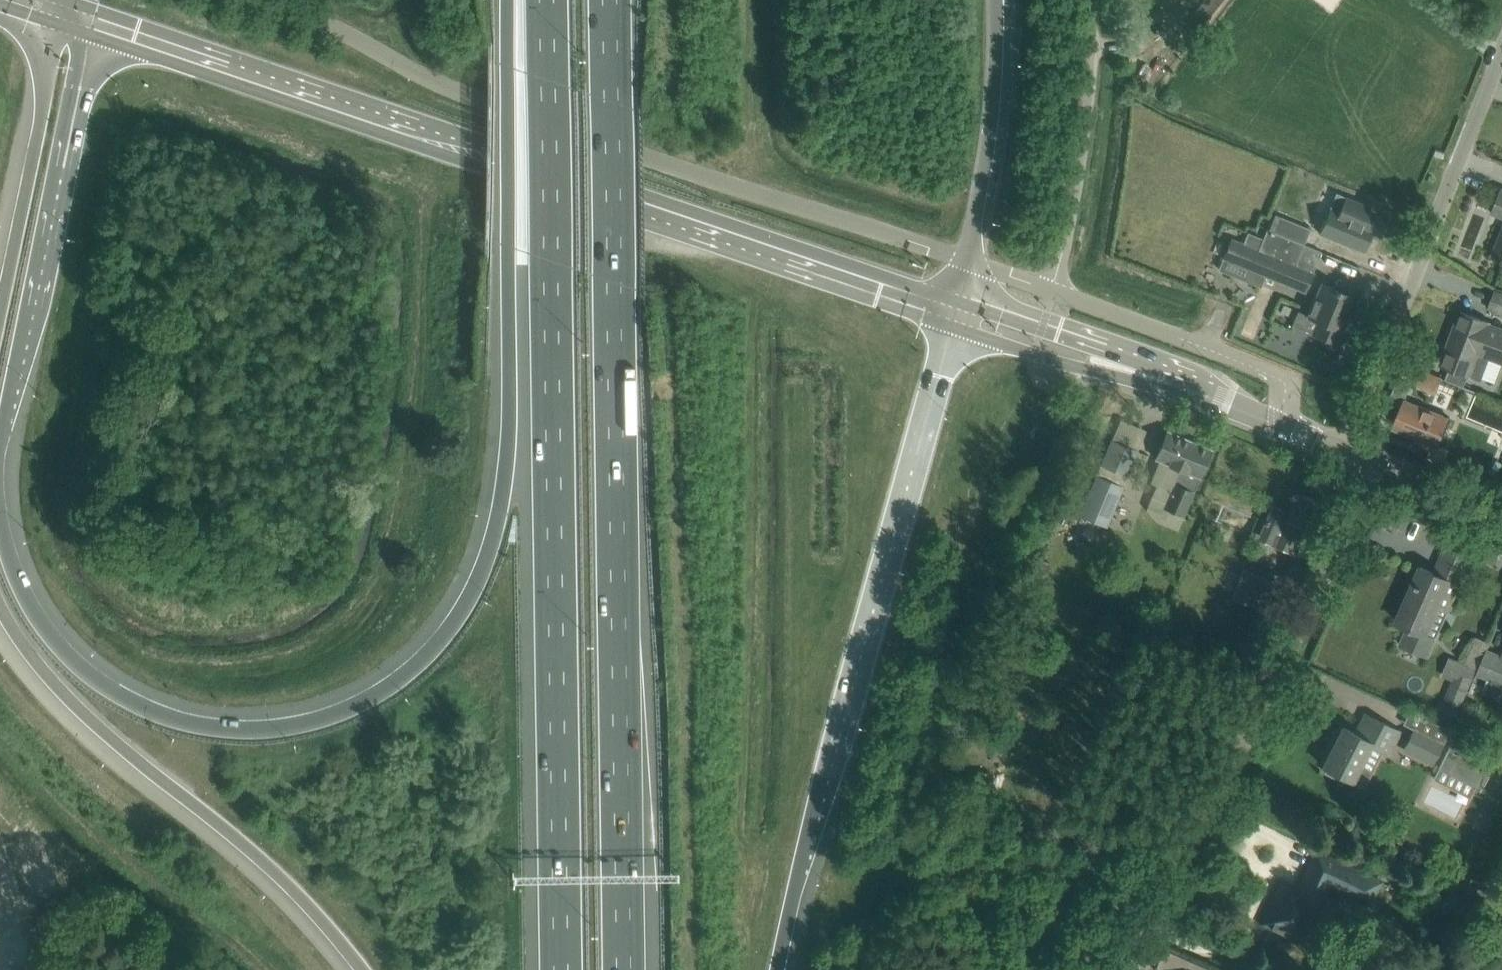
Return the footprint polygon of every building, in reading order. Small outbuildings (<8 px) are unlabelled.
[(1327,215),(1319,233),(1365,251),(1374,228),(1383,232),(1390,214),(1375,208),(1375,206),(1371,205),(1371,206),(1336,192),(1336,193),(1345,197),(1336,219),(1327,215)] [(1501,195),(1501,194),(1501,193),(1501,192),(1493,213),(1501,217),(1501,195)] [(1274,213),(1267,229),(1304,244),(1311,228),(1274,213)] [(1231,239),(1224,258),(1305,291),(1322,251),(1304,244),(1267,229),(1259,250),(1231,239)] [(1492,255),(1501,259),(1500,262),(1501,263),(1501,230),(1492,255)] [(1299,312),(1294,325),(1337,343),(1347,319),(1342,316),(1351,295),(1350,294),(1353,288),(1350,281),(1343,278),(1336,281),(1333,287),(1322,282),(1308,316),(1299,312)] [(1501,314),(1501,293),(1495,290),(1488,308),(1501,314)] [(1479,318),(1461,311),(1441,364),(1481,379),(1490,357),(1501,362),(1501,328),(1489,324),(1490,322),(1479,318)] [(1399,377),(1391,395),(1404,400),(1405,400),(1412,383),(1399,377)] [(1404,400),(1392,427),(1415,436),(1413,442),(1430,449),(1433,444),(1439,446),(1451,419),(1405,400),(1404,400)] [(1184,516),(1204,467),(1212,449),(1168,430),(1156,458),(1180,468),(1163,507),(1184,516)] [(1112,440),(1102,464),(1128,475),(1138,451),(1112,440)] [(1107,525),(1123,486),(1097,476),(1081,514),(1107,525)] [(1272,505),(1264,523),(1258,538),(1289,551),(1300,525),(1307,528),(1319,501),(1298,492),(1288,516),(1283,514),(1285,510),(1272,505)] [(1302,577),(1306,567),(1291,561),(1287,572),(1302,577)] [(1421,567),(1397,621),(1408,626),(1400,644),(1427,656),(1435,637),(1430,635),(1442,606),(1448,609),(1459,584),(1435,573),(1421,567)] [(1275,581),(1256,574),(1244,569),(1237,586),(1268,598),(1275,581)] [(1477,673),(1492,680),(1487,691),(1499,696),(1501,689),(1501,656),(1487,649),(1477,673)] [(1455,714),(1475,675),(1446,661),(1440,675),(1450,680),(1438,705),(1455,714)] [(1363,786),(1372,767),(1361,762),(1370,745),(1389,754),(1400,731),(1365,713),(1365,714),(1368,716),(1359,735),(1343,727),(1323,766),(1363,786)] [(1431,764),(1442,741),(1414,727),(1402,750),(1431,764)] [(1450,746),(1440,767),(1478,786),(1489,766),(1450,746)] [(38,829),(17,835),(36,896),(56,889),(38,829)] [(1281,884),(1263,923),(1281,931),(1301,941),(1319,903),(1329,883),(1370,903),(1380,881),(1317,851),(1297,892),(1281,884)]
